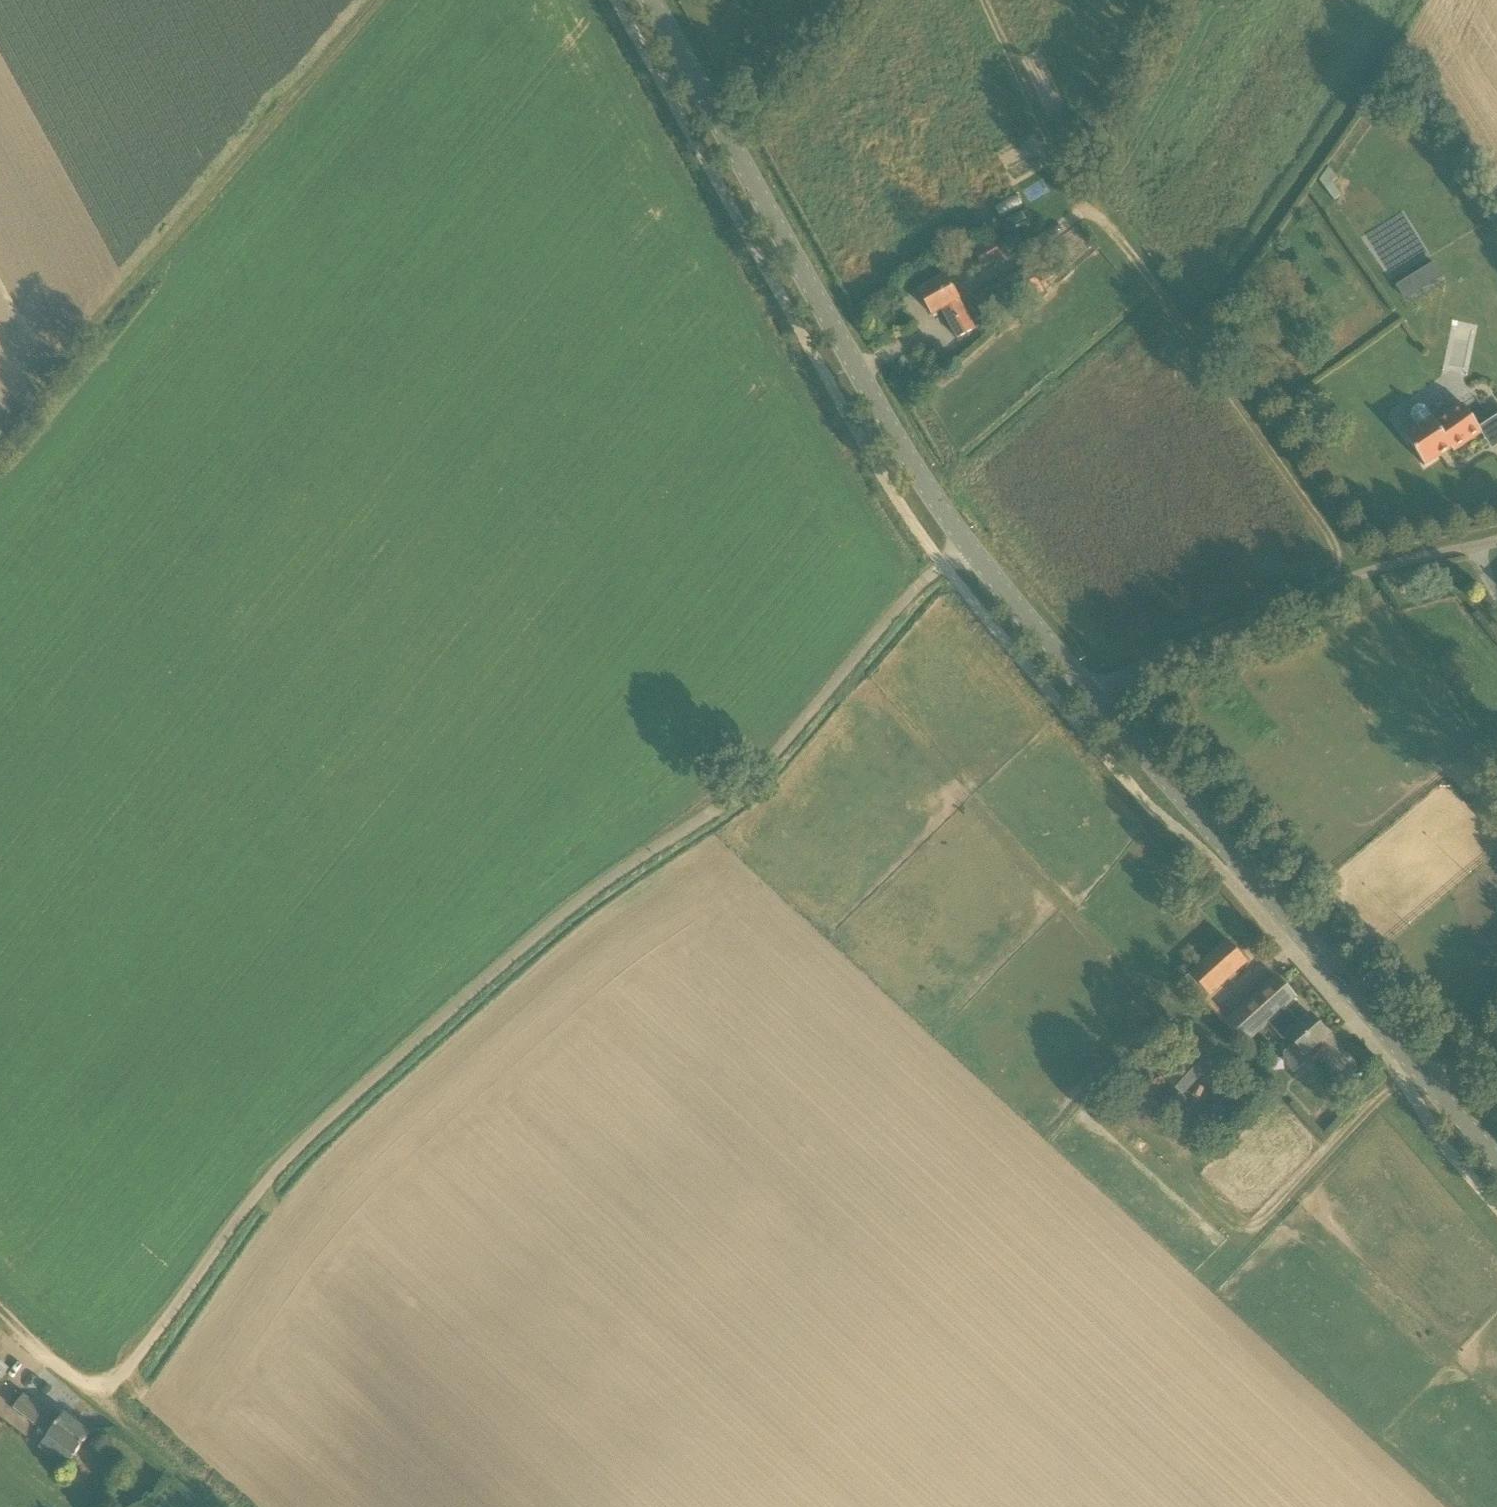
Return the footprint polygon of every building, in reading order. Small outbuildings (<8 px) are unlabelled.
[(1340,195),(1331,183),(1338,177),(1329,166),(1319,180),(1324,187),(1333,200),(1340,195)] [(1004,258),(994,239),(973,250),(974,253),(983,269),(1004,258)] [(988,324),(1044,293),(1029,266),(973,297),(988,324)] [(975,329),(946,276),(919,291),(933,315),(942,310),(958,339),(975,329)] [(1410,277),(1398,285),(1407,299),(1419,292),(1410,277)] [(1482,433),(1471,416),(1463,403),(1434,422),(1432,419),(1425,407),(1417,406),(1412,410),(1411,417),(1418,428),(1405,436),(1425,466),(1452,448),(1454,452),(1482,433)] [(1228,940),(1190,975),(1209,995),(1210,996),(1247,962),(1228,940)] [(1262,989),(1243,1007),(1224,1023),(1241,1043),(1273,1017),(1295,1043),(1284,1052),(1285,1062),(1294,1072),(1309,1059),(1306,1055),(1329,1035),(1310,1014),(1299,1024),(1285,1008),(1296,998),(1277,976),(1262,989)] [(1172,1115),(1186,1099),(1182,1096),(1172,1085),(1157,1101),(1172,1115)] [(1,1379),(9,1368),(0,1361),(0,1381),(1,1379)] [(59,1422),(24,1395),(14,1409),(49,1435),(48,1436),(74,1456),(92,1434),(65,1414),(59,1422)]
